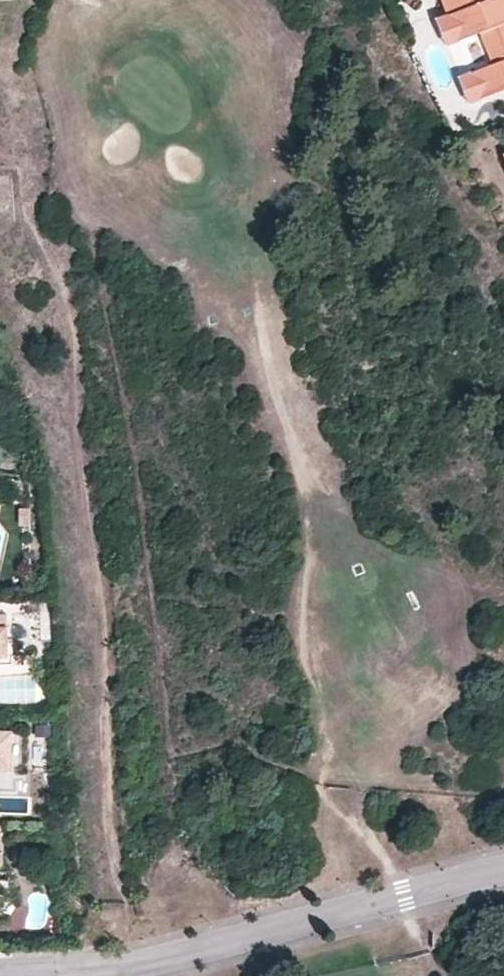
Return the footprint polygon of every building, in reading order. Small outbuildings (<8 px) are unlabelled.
[(447,16),(457,42),(480,33),(493,65),(470,75),(480,100),(503,91),(503,0),(441,0),(447,16)] [(457,42),(447,16),(435,21),(445,47),(457,42)] [(480,100),(470,75),(458,79),(468,105),(480,100)] [(10,657),(10,627),(0,627),(0,657),(10,657)]
